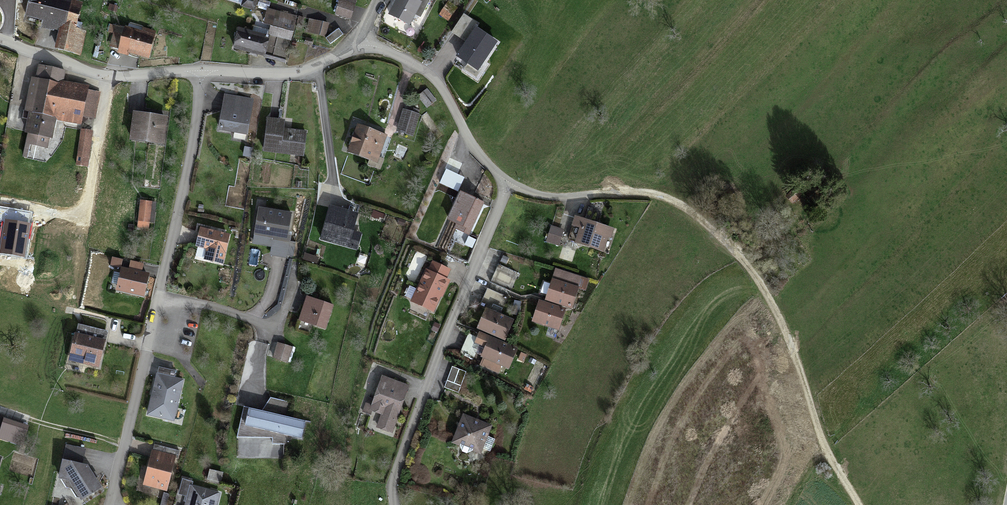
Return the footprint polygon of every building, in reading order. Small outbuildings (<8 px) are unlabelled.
[(27,14),(47,19),(46,25),(61,29),(79,34),(87,3),(75,0),(31,0),(27,14)] [(353,0),(341,0),(337,14),(352,19),(359,2),(353,0)] [(392,14),(414,24),(426,0),(398,0),(392,14)] [(301,16),(269,7),(265,23),(275,26),(273,33),(294,39),(301,16)] [(325,20),(309,17),(306,32),(323,35),(325,20)] [(144,31),(129,27),(123,50),(152,57),(159,30),(145,26),(144,31)] [(85,35),(79,34),(61,29),(57,47),(81,53),(85,35)] [(277,36),(240,29),(236,49),(272,56),(277,36)] [(496,42),(475,29),(458,56),(478,69),(496,42)] [(66,68),(36,63),(28,109),(33,110),(25,155),(41,158),(43,146),(49,148),(51,138),(54,138),(57,120),(64,78),(66,68)] [(92,84),(64,78),(57,120),(84,126),(86,115),(95,116),(100,91),(91,90),(92,84)] [(256,99),(225,94),(220,129),(251,134),(256,99)] [(420,111),(405,107),(399,131),(414,135),(420,111)] [(171,115),(136,111),(132,141),(166,145),(171,115)] [(288,119),(268,116),(264,150),(303,155),(307,129),(287,127),(288,119)] [(388,132),(360,122),(349,150),(377,160),(388,132)] [(93,133),(81,131),(74,174),(78,174),(75,190),(95,193),(98,178),(86,176),(93,133)] [(463,162),(450,156),(445,170),(458,175),(463,162)] [(793,189),(787,195),(793,202),(799,196),(793,189)] [(487,201),(462,190),(448,220),(473,232),(487,201)] [(153,200),(141,199),(138,226),(150,228),(153,200)] [(359,209),(330,203),(322,239),(360,247),(363,233),(354,231),(359,209)] [(296,212),(261,205),(255,233),(277,237),(273,254),(287,256),(296,212)] [(615,227),(576,214),(573,225),(582,228),(578,242),(607,251),(615,227)] [(232,234),(204,228),(199,247),(209,249),(207,259),(226,263),(232,234)] [(454,268),(434,258),(414,301),(437,311),(452,279),(449,277),(454,268)] [(131,267),(124,265),(118,290),(148,297),(154,274),(142,271),(144,264),(132,261),(131,267)] [(590,278),(555,266),(543,300),(568,309),(573,311),(581,288),(586,290),(590,278)] [(334,304),(309,296),(301,321),(327,329),(334,304)] [(560,332),(568,309),(543,300),(535,323),(560,332)] [(518,319),(490,307),(480,330),(483,332),(507,344),(518,319)] [(112,331),(81,323),(71,360),(103,368),(112,331)] [(507,344),(483,332),(478,342),(488,347),(479,363),(500,374),(503,367),(510,370),(520,350),(507,344)] [(294,346),(277,342),(273,359),(289,363),(294,346)] [(178,370),(161,365),(149,411),(176,418),(186,379),(176,376),(178,370)] [(410,383),(383,375),(373,409),(384,413),(380,429),(395,434),(410,383)] [(265,410),(252,406),(247,424),(302,439),(307,422),(287,416),(291,403),(272,398),(265,410)] [(493,424),(463,413),(452,443),(482,454),(493,424)] [(0,415),(0,438),(28,448),(35,427),(0,415)] [(84,463),(86,448),(70,445),(65,476),(73,478),(87,499),(106,487),(90,464),(84,463)] [(177,454),(154,448),(144,485),(168,491),(177,454)] [(193,483),(186,504),(218,504),(222,492),(193,483)]
